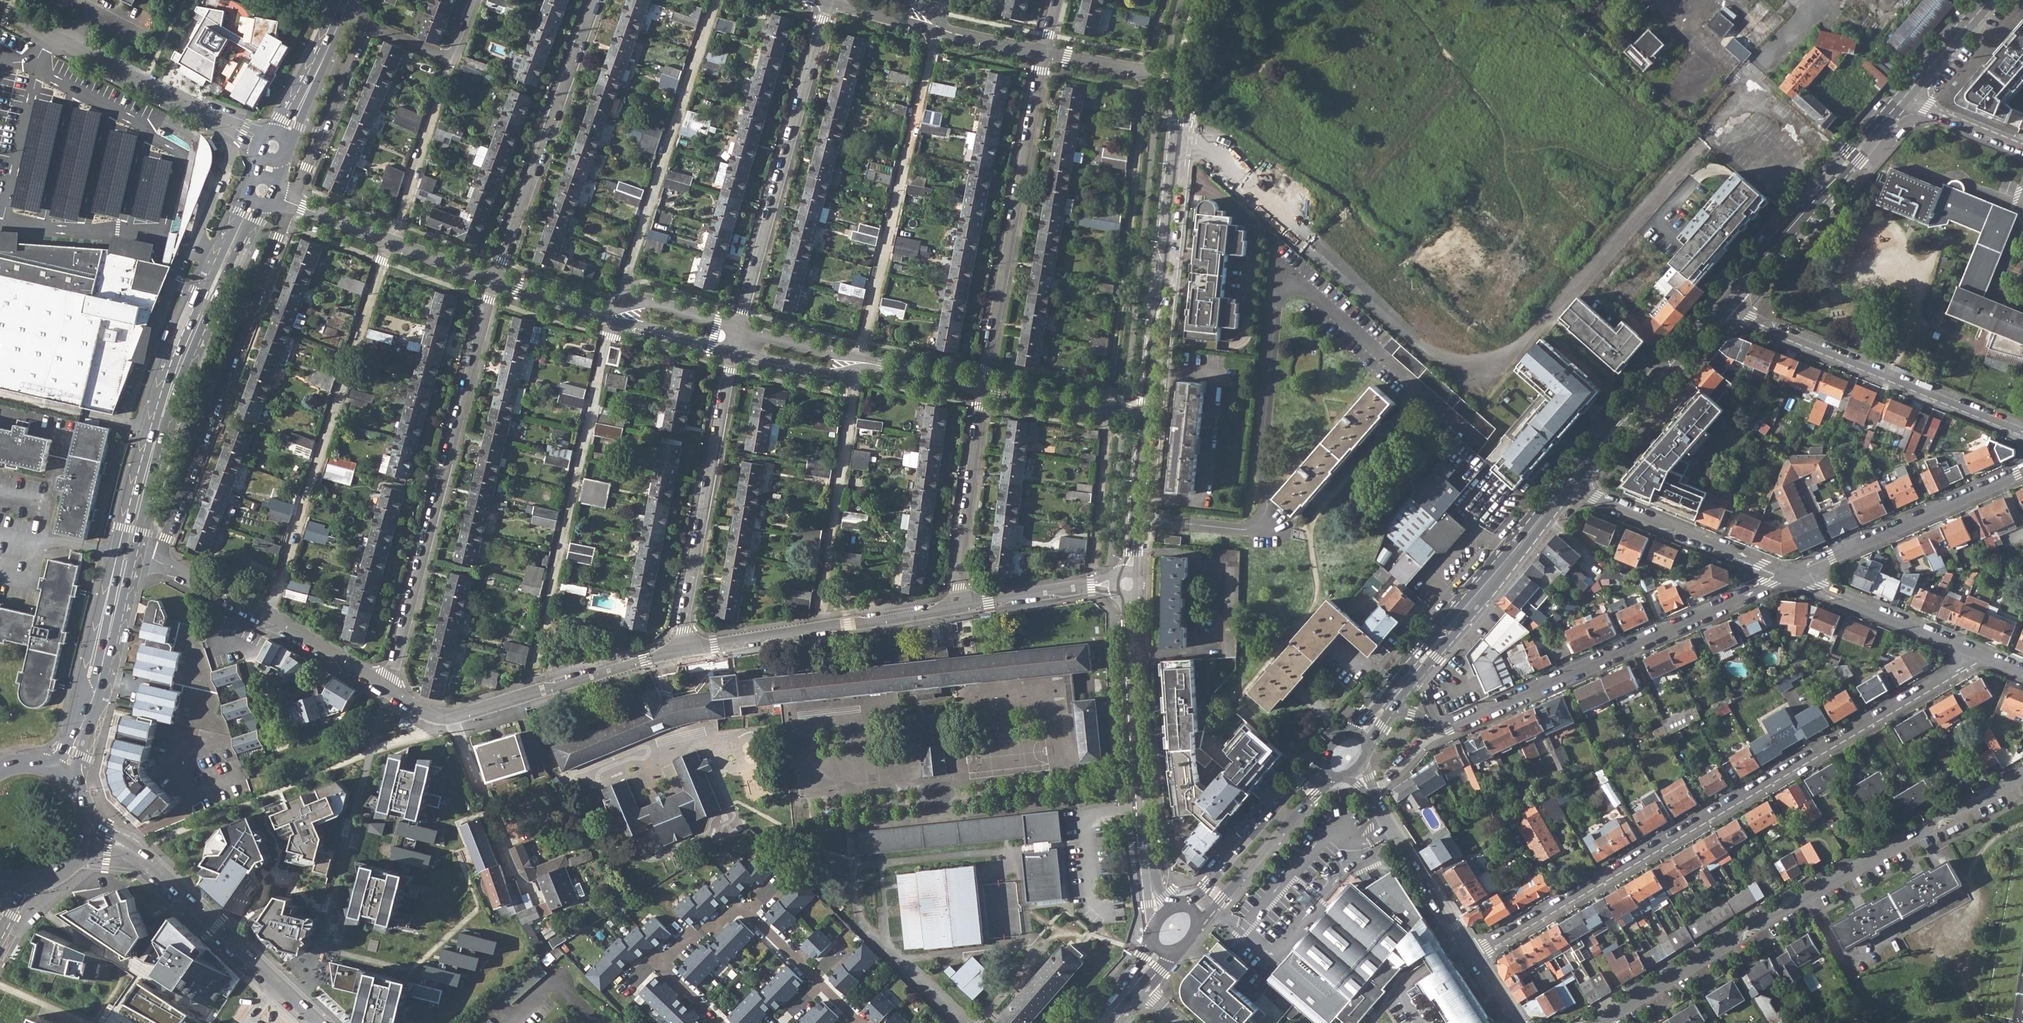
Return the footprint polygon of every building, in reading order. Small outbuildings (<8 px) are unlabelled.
[(451,16),(457,0),(434,0),(431,9),(451,16)] [(507,9),(510,1),(506,0),(489,0),(488,2),(507,9)] [(559,28),(569,0),(547,0),(539,20),(559,28)] [(640,32),(651,2),(645,0),(629,0),(620,25),(640,32)] [(1024,20),(1029,0),(1007,0),(1003,15),(1024,20)] [(1906,62),(1951,9),(1941,0),(1925,0),(1886,45),(1887,46),(1883,51),(1892,59),(1897,54),(1906,62)] [(1077,32),(1097,37),(1104,6),(1084,1),(1077,32)] [(1736,33),(1757,51),(1782,23),(1757,1),(1738,22),(1742,26),(1736,33)] [(486,9),(505,16),(507,9),(488,2),(486,9)] [(176,72),(201,86),(205,79),(209,81),(217,67),(213,66),(233,34),(221,26),(223,9),(210,8),(200,5),(197,10),(206,15),(187,47),(181,57),(176,54),(172,61),(180,65),(176,72)] [(693,5),(689,16),(699,20),(702,8),(693,5)] [(420,37),(440,45),(451,16),(431,9),(420,37)] [(672,19),(696,28),(699,20),(689,16),(675,11),(672,19)] [(1708,25),(1723,39),(1734,26),(1719,12),(1708,25)] [(1131,14),(1130,22),(1150,25),(1151,16),(1131,14)] [(765,45),(785,50),(794,20),(774,15),(765,45)] [(234,95),(251,105),(259,92),(262,94),(264,95),(265,95),(269,96),(271,89),(269,88),(277,74),(276,74),(292,47),(278,39),(281,21),(251,16),(246,40),(243,46),(257,55),(253,62),(250,67),(241,62),(229,81),(239,87),(234,95)] [(737,22),(719,17),(714,30),(732,36),(737,22)] [(528,50),(548,57),(559,28),(539,20),(528,50)] [(1965,90),(1958,98),(1957,101),(1958,104),(1960,107),(1978,113),(2020,130),(2022,123),(2022,23),(1965,90)] [(609,54),(630,61),(640,32),(620,25),(609,54)] [(1626,54),(1649,76),(1659,66),(1654,62),(1667,48),(1651,33),(1633,51),(1631,49),(1626,54)] [(1823,33),(1820,45),(1837,49),(1848,52),(1862,55),(1865,43),(1823,33)] [(838,65),(859,70),(867,40),(847,35),(838,65)] [(1743,56),(1747,60),(1752,55),(1734,39),(1727,47),(1741,59),(1743,56)] [(374,71),(394,79),(404,54),(406,50),(386,42),(374,71)] [(756,74),(776,80),(785,50),(765,45),(756,74)] [(1782,90),(1793,100),(1805,87),(1827,61),(1837,49),(1820,45),(1782,90)] [(728,54),(708,48),(705,60),(722,65),(724,65),(728,54)] [(1837,49),(1827,61),(1835,67),(1848,52),(1837,49)] [(415,54),(406,50),(404,54),(414,58),(415,54)] [(517,79),(537,86),(548,57),(528,50),(517,79)] [(599,83),(619,90),(630,61),(609,54),(599,83)] [(241,62),(250,67),(253,62),(244,56),(241,62)] [(464,66),(487,74),(490,65),(468,57),(464,66)] [(1882,68),(1890,74),(1896,66),(1889,59),(1882,68)] [(702,67),(720,72),(722,65),(705,60),(702,67)] [(1875,85),(1881,90),(1890,80),(1867,60),(1863,65),(1877,77),(1875,80),(1877,81),(1875,85)] [(663,73),(680,78),(683,70),(666,65),(663,73)] [(830,95),(851,100),(859,70),(838,65),(830,95)] [(461,74),(483,82),(487,74),(464,66),(462,72),(461,74)] [(362,99),(382,107),(394,79),(374,71),(362,99)] [(889,78),(913,84),(915,77),(891,71),(889,78)] [(675,93),(677,87),(680,78),(663,73),(660,81),(661,81),(659,87),(675,93)] [(983,103),(1005,107),(1011,77),(989,73),(983,103)] [(747,105),(768,110),(776,80),(756,74),(747,105)] [(588,112),(608,119),(619,90),(599,83),(588,112)] [(929,93),(955,98),(956,89),(931,84),(929,93)] [(1060,119),(1081,122),(1086,90),(1066,86),(1060,119)] [(1839,117),(1805,87),(1793,100),(1827,130),(1839,117)] [(67,97),(43,88),(16,210),(38,215),(67,97)] [(503,119),(523,126),(533,97),(514,89),(503,119)] [(254,107),(256,108),(264,95),(262,94),(259,92),(251,105),(254,107)] [(823,125),(843,131),(851,100),(830,95),(823,125)] [(349,128),(369,136),(382,107),(362,99),(349,128)] [(886,110),(906,115),(908,106),(888,101),(886,110)] [(978,134),(999,138),(1005,107),(983,103),(978,134)] [(102,113),(80,104),(53,216),(77,222),(102,113)] [(739,134),(760,140),(768,110),(747,105),(739,134)] [(397,114),(421,123),(423,114),(400,106),(397,114)] [(686,119),(710,125),(712,117),(688,110),(686,119)] [(942,113),(925,110),(922,124),(940,127),(942,113)] [(578,142),(598,149),(608,119),(588,112),(578,142)] [(395,121),(418,131),(421,123),(397,114),(395,121)] [(503,119),(492,148),(512,155),(523,126),(503,119)] [(683,126),(707,133),(710,125),(686,119),(683,126)] [(1055,149),(1075,152),(1081,122),(1060,119),(1055,149)] [(1115,127),(1130,130),(1131,123),(1116,120),(1115,127)] [(453,135),(462,138),(465,129),(441,121),(438,129),(453,135)] [(138,132),(116,123),(97,213),(121,219),(138,132)] [(645,132),(661,137),(663,130),(647,124),(645,132)] [(920,131),(948,136),(949,129),(940,127),(922,124),(920,131)] [(815,155),(835,161),(843,131),(823,125),(815,155)] [(337,156),(357,165),(369,136),(349,128),(337,156)] [(1898,139),(1905,131),(1903,129),(1902,128),(1894,136),(1898,139)] [(453,135),(438,129),(433,144),(445,148),(449,146),(453,135)] [(661,137),(645,132),(640,147),(656,153),(661,137)] [(975,150),(978,134),(969,132),(967,143),(970,144),(969,149),(975,150)] [(172,232),(165,264),(174,266),(213,167),(214,158),(213,147),(210,140),(203,134),(180,234),(172,232)] [(730,165),(751,170),(760,140),(739,134),(730,165)] [(972,164),(993,168),(999,138),(978,134),(975,150),(972,164)] [(567,171),(587,178),(598,149),(578,142),(567,171)] [(475,165),(484,168),(492,148),(482,145),(475,165)] [(1096,156),(1103,157),(1105,148),(1098,147),(1096,156)] [(173,156),(153,148),(136,219),(160,225),(173,156)] [(512,155),(492,148),(484,168),(481,177),(501,184),(512,155)] [(1128,152),(1105,148),(1103,157),(1127,161),(1128,152)] [(1050,179),(1070,183),(1075,152),(1055,149),(1050,179)] [(807,185),(827,191),(835,161),(815,155),(807,185)] [(325,186),(345,195),(357,165),(337,156),(325,186)] [(1101,166),(1126,170),(1127,161),(1103,157),(1096,156),(1095,161),(1102,162),(1101,166)] [(878,172),(893,176),(895,167),(870,161),(868,170),(878,172)] [(384,176),(402,183),(406,171),(389,164),(384,176)] [(966,195),(987,199),(993,168),(972,164),(966,195)] [(722,194),(742,200),(751,170),(730,165),(722,194)] [(1984,300),(2018,216),(1994,206),(1945,186),(1942,191),(1891,170),(1884,187),(1877,205),(1895,212),(1912,219),(1928,226),(1931,219),(1933,220),(1936,215),(1982,234),(1972,261),(1960,289),(1958,288),(1957,289),(1958,290),(1947,314),(1983,328),(1997,333),(1989,351),(2022,360),(2022,316),(1984,300)] [(557,200),(577,207),(587,178),(567,171),(557,200)] [(667,179),(691,185),(693,178),(669,171),(667,179)] [(893,176),(878,172),(876,181),(890,185),(893,176)] [(1692,241),(1671,263),(1674,265),(1695,284),(1763,207),(1762,206),(1768,199),(1737,172),(1683,233),(1692,241)] [(908,184),(933,189),(935,179),(910,174),(908,184)] [(380,188),(398,195),(402,183),(384,176),(380,188)] [(424,176),(419,189),(432,193),(437,180),(424,176)] [(470,207),(490,214),(501,184),(481,177),(470,207)] [(664,187),(688,194),(691,185),(667,179),(664,187)] [(1044,210),(1065,214),(1070,183),(1050,179),(1044,210)] [(618,189),(641,197),(645,188),(622,180),(618,189)] [(906,192),(931,197),(933,189),(908,184),(906,192)] [(1801,184),(1793,192),(1795,194),(1797,196),(1805,187),(1801,184)] [(799,216),(819,221),(827,191),(807,185),(799,216)] [(416,197),(440,206),(443,198),(432,193),(419,189),(416,197)] [(616,197),(639,205),(641,197),(618,189),(616,197)] [(713,224),(734,230),(742,200),(722,194),(713,224)] [(960,226),(982,230),(987,199),(966,195),(960,226)] [(546,230),(566,237),(577,207),(557,200),(546,230)] [(1202,205),(1201,208),(1201,209),(1202,209),(1199,229),(1201,230),(1200,236),(1198,236),(1195,264),(1196,264),(1195,281),(1193,281),(1190,309),(1192,309),(1192,316),(1190,315),(1187,338),(1199,339),(1200,337),(1208,338),(1208,340),(1220,341),(1222,327),(1222,323),(1228,324),(1228,327),(1238,329),(1240,313),(1238,313),(1240,303),(1232,302),(1233,298),(1225,297),(1225,290),(1221,289),(1222,283),(1226,284),(1228,268),(1223,268),(1224,261),(1228,262),(1229,254),(1229,251),(1236,251),(1235,255),(1246,256),(1248,241),(1246,241),(1247,231),(1240,230),(1240,226),(1232,225),(1233,217),(1226,216),(1226,211),(1219,210),(1218,204),(1214,201),(1209,200),(1205,201),(1202,205)] [(459,237),(479,244),(490,214),(470,207),(465,220),(437,209),(430,225),(459,236),(459,237)] [(658,209),(655,224),(671,227),(674,212),(658,209)] [(1039,241),(1060,244),(1065,214),(1044,210),(1039,241)] [(1096,219),(1121,223),(1122,214),(1098,210),(1096,219)] [(791,246),(811,251),(822,254),(826,241),(823,236),(816,234),(819,221),(799,216),(791,246)] [(1095,228),(1120,232),(1121,223),(1096,219),(1095,228)] [(861,223),(859,231),(879,237),(881,228),(861,223)] [(705,254),(725,260),(734,230),(713,224),(705,254)] [(954,257),(976,260),(982,230),(960,226),(954,257)] [(573,271),(584,275),(588,266),(559,255),(566,237),(546,230),(535,259),(572,272),(573,271)] [(666,243),(667,244),(669,235),(650,230),(648,238),(666,243)] [(852,238),(877,244),(879,237),(859,231),(854,230),(852,238)] [(895,245),(919,250),(921,241),(897,236),(895,245)] [(644,248),(662,254),(666,243),(648,238),(644,248)] [(291,269),(311,277),(323,246),(303,239),(291,269)] [(117,412),(122,391),(124,392),(137,357),(132,357),(134,345),(137,346),(139,336),(145,338),(174,266),(165,264),(156,263),(155,260),(151,246),(142,248),(142,249),(142,250),(141,251),(140,252),(138,253),(137,253),(135,252),(134,251),(133,250),(133,249),(133,248),(131,248),(119,242),(119,243),(120,244),(117,250),(17,243),(17,241),(5,241),(5,243),(4,244),(2,245),(1,246),(0,245),(0,386),(117,412)] [(1033,272),(1054,276),(1060,244),(1039,241),(1033,272)] [(608,251),(623,257),(625,248),(606,242),(603,249),(608,251)] [(142,248),(142,246),(141,245),(138,243),(135,244),(133,246),(133,248),(133,249),(133,250),(134,251),(135,252),(137,253),(138,253),(140,252),(141,251),(142,250),(142,249),(142,248)] [(893,253),(918,258),(919,250),(895,245),(893,253)] [(783,276),(804,281),(811,251),(791,246),(783,276)] [(608,251),(605,259),(620,265),(623,257),(608,251)] [(695,285),(716,291),(725,260),(705,254),(695,285)] [(948,287),(970,292),(976,260),(954,257),(948,287)] [(1665,299),(1669,302),(1685,316),(1705,293),(1695,284),(1674,265),(1662,279),(1665,281),(1674,289),(1665,299)] [(280,298),(300,306),(311,277),(291,269),(280,298)] [(1028,302),(1049,306),(1054,276),(1033,272),(1028,302)] [(775,307),(795,312),(804,281),(783,276),(775,307)] [(1665,281),(1662,279),(1653,289),(1656,291),(1665,281)] [(342,289),(361,295),(364,288),(345,281),(342,289)] [(840,292),(865,298),(867,289),(842,283),(840,292)] [(1098,291),(1113,294),(1114,286),(1099,283),(1098,291)] [(942,317),(964,322),(970,292),(948,287),(942,317)] [(429,322),(449,328),(458,298),(438,292),(429,322)] [(839,300),(863,306),(865,298),(840,292),(839,300)] [(269,327),(290,334),(293,326),(298,313),(300,306),(280,298),(269,327)] [(881,306),(899,309),(900,302),(883,298),(881,306)] [(1559,321),(1618,372),(1632,355),(1634,356),(1646,341),(1623,322),(1622,320),(1614,329),(1579,298),(1559,321)] [(1655,319),(1671,332),(1685,316),(1669,302),(1665,299),(1664,298),(1650,314),(1655,319)] [(1023,333),(1044,336),(1049,306),(1028,302),(1023,333)] [(879,314),(904,319),(905,311),(899,309),(881,306),(879,314)] [(337,319),(352,325),(355,317),(335,310),(332,318),(337,319)] [(304,315),(298,313),(293,326),(299,329),(302,328),(306,318),(304,315)] [(507,347),(528,353),(531,342),(538,344),(542,328),(535,326),(536,321),(515,316),(507,347)] [(937,349),(958,353),(964,322),(942,317),(937,349)] [(1671,332),(1655,319),(1644,331),(1628,317),(1623,322),(1646,341),(1655,350),(1671,332)] [(334,328),(349,333),(352,325),(337,319),(334,328)] [(421,353),(441,358),(449,328),(429,322),(421,353)] [(258,357),(278,364),(290,334),(269,327),(258,357)] [(168,331),(164,329),(160,339),(162,340),(164,341),(168,331)] [(366,337),(390,344),(393,336),(369,330),(366,337)] [(1018,364),(1039,367),(1044,336),(1023,333),(1018,364)] [(1092,345),(1108,347),(1109,339),(1093,336),(1092,345)] [(363,346),(388,353),(390,344),(366,337),(363,346)] [(1488,440),(1496,429),(1401,346),(1392,338),(1383,347),(1488,440)] [(1709,363),(1722,375),(1727,369),(1734,359),(1745,364),(1753,343),(1741,338),(1728,341),(1709,363)] [(1542,339),(1514,371),(1541,395),(1501,440),(1501,443),(1485,461),(1516,489),(1602,392),(1542,339)] [(1753,343),(1745,364),(1755,368),(1768,373),(1770,369),(1776,353),(1753,343)] [(1091,353),(1107,355),(1108,347),(1092,345),(1091,353)] [(499,378),(521,383),(528,353),(507,347),(499,378)] [(618,364),(622,349),(612,347),(608,362),(618,364)] [(413,382),(433,388),(441,358),(421,353),(413,382)] [(567,362),(591,368),(593,359),(569,353),(567,362)] [(1770,369),(1793,379),(1800,363),(1776,353),(1770,369)] [(247,386),(268,393),(278,364),(258,357),(247,386)] [(1709,397),(1714,402),(1731,383),(1722,375),(1709,363),(1692,382),(1701,390),(1709,397)] [(1816,387),(1821,390),(1828,374),(1800,363),(1793,379),(1791,383),(1814,392),(1816,387)] [(1752,374),(1755,368),(1745,364),(1742,369),(1752,374)] [(669,398),(690,402),(697,371),(675,367),(669,398)] [(313,377),(333,384),(335,376),(316,370),(313,377)] [(1841,403),(1848,406),(1854,391),(1847,388),(1848,383),(1828,374),(1821,390),(1818,397),(1825,400),(1829,393),(1843,398),(1841,403)] [(605,386),(625,390),(628,379),(607,375),(605,386)] [(311,384),(331,391),(333,384),(313,377),(311,384)] [(492,408),(513,413),(521,383),(499,378),(492,408)] [(1169,490),(1193,493),(1204,383),(1182,381),(1169,490)] [(405,412),(425,418),(433,388),(413,382),(405,412)] [(559,393),(584,398),(586,388),(562,383),(559,393)] [(1734,386),(1731,383),(1714,402),(1718,405),(1734,386)] [(237,415),(257,422),(268,393),(247,386),(237,415)] [(1276,498),(1296,516),(1306,504),(1307,505),(1321,490),(1336,472),(1335,471),(1356,447),(1357,449),(1371,433),(1385,417),(1384,415),(1394,403),(1374,386),(1276,498)] [(1877,395),(1856,386),(1854,391),(1848,406),(1847,408),(1843,417),(1864,426),(1867,418),(1879,423),(1885,406),(1874,402),(1877,395)] [(368,402),(371,404),(374,395),(350,388),(347,397),(352,398),(368,402)] [(751,419),(772,422),(774,408),(785,410),(788,395),(777,393),(777,392),(757,388),(751,419)] [(1626,493),(1696,521),(1704,501),(1707,494),(1708,492),(1682,481),(1684,475),(1671,470),(1723,410),(1718,405),(1714,402),(1709,397),(1701,390),(1623,480),(1627,483),(1623,486),(1628,488),(1626,493)] [(1749,399),(1756,405),(1759,398),(1759,396),(1752,392),(1749,399)] [(557,401),(582,408),(584,398),(559,393),(557,401)] [(350,406),(365,410),(368,402),(352,398),(350,406)] [(663,429),(684,433),(690,402),(669,398),(663,429)] [(1906,429),(1895,454),(1900,454),(1903,454),(1912,432),(1920,412),(1892,401),(1884,420),(1906,429)] [(922,437),(943,439),(947,409),(927,405),(922,437)] [(484,438),(506,443),(513,413),(492,408),(484,438)] [(396,443),(416,448),(425,418),(405,412),(396,443)] [(1920,412),(1912,432),(1922,436),(1930,417),(1920,412)] [(597,423),(617,427),(619,418),(599,414),(597,423)] [(766,453),(766,452),(771,424),(772,422),(751,419),(746,449),(766,453)] [(814,430),(838,434),(839,423),(817,419),(814,430)] [(857,428),(881,431),(883,423),(858,419),(857,428)] [(1005,451),(1026,454),(1030,422),(1010,419),(1005,451)] [(57,532),(88,539),(92,519),(95,520),(98,508),(95,507),(103,473),(106,473),(109,462),(105,461),(113,427),(82,420),(69,477),(62,476),(59,488),(66,490),(57,532)] [(594,436),(620,441),(623,428),(617,427),(597,423),(594,436)] [(30,434),(31,427),(19,424),(17,431),(0,427),(0,460),(10,462),(9,466),(21,469),(22,465),(47,471),(54,440),(30,434)] [(780,425),(771,424),(766,452),(775,453),(780,425)] [(221,457),(241,465),(252,435),(232,427),(221,457)] [(292,433),(289,441),(312,450),(315,441),(292,433)] [(918,467),(939,470),(943,439),(922,437),(920,453),(912,452),(911,467),(918,467)] [(477,469),(498,474),(506,443),(484,438),(477,469)] [(285,449),(309,459),(312,450),(289,441),(283,439),(282,445),(286,446),(285,449)] [(1764,446),(1783,454),(1786,449),(1766,440),(1764,446)] [(1962,454),(1953,454),(1955,459),(1958,466),(1963,477),(1970,474),(1970,475),(2000,461),(2001,463),(2014,457),(2014,450),(1990,441),(1987,447),(1979,451),(1971,454),(1965,457),(1962,454)] [(655,473),(676,477),(682,446),(661,442),(655,473)] [(388,473),(408,479),(416,448),(396,443),(388,473)] [(547,453),(571,458),(573,450),(549,444),(547,453)] [(1874,446),(1870,444),(1870,445),(1866,455),(1870,455),(1874,446)] [(1969,448),(1971,454),(1979,451),(1976,444),(1969,448)] [(852,459),(869,461),(871,453),(854,451),(852,459)] [(1001,482),(1022,484),(1026,454),(1005,451),(1001,482)] [(545,462),(569,468),(571,458),(547,453),(545,462)] [(1903,454),(1900,454),(1899,457),(1896,458),(1900,465),(1906,462),(1903,454)] [(1906,462),(1907,464),(1917,460),(1914,454),(1903,454),(1906,462)] [(326,463),(347,469),(350,462),(329,455),(326,463)] [(1082,462),(1096,463),(1096,456),(1083,455),(1082,462)] [(1787,456),(1773,490),(1788,523),(1806,515),(1792,483),(1802,479),(1792,456),(1787,456)] [(1802,479),(1811,475),(1832,466),(1828,456),(1822,456),(1809,456),(1792,456),(1802,479)] [(210,487),(231,494),(241,465),(221,457),(210,487)] [(809,466),(832,470),(834,460),(811,457),(809,466)] [(851,468),(868,470),(869,461),(852,459),(851,468)] [(1444,459),(1435,470),(1447,480),(1456,470),(1444,459)] [(1930,494),(1964,479),(1963,477),(1958,466),(1950,469),(1947,462),(1940,465),(1937,459),(1925,461),(1930,472),(1922,475),(1930,494)] [(738,494),(758,497),(764,465),(744,462),(738,494)] [(324,470),(345,476),(347,469),(326,463),(324,470)] [(807,474),(831,479),(832,470),(809,466),(807,474)] [(1832,466),(1811,475),(1816,485),(1837,475),(1832,466)] [(913,499),(934,502),(939,470),(918,467),(913,499)] [(1891,496),(1896,508),(1918,499),(1903,468),(1896,471),(1900,480),(1887,487),(1885,483),(1879,485),(1885,498),(1891,496)] [(470,498),(491,504),(498,474),(477,469),(470,498)] [(1435,470),(1410,498),(1437,521),(1445,512),(1462,493),(1447,480),(1435,470)] [(649,503),(670,507),(676,477),(655,473),(649,503)] [(582,490),(609,495),(611,483),(585,478),(582,490)] [(997,513),(1018,516),(1022,484),(1001,482),(997,513)] [(1078,484),(1077,492),(1092,494),(1093,486),(1078,484)] [(376,516),(397,521),(405,491),(385,485),(376,516)] [(200,516),(220,523),(231,494),(210,487),(200,516)] [(580,502),(606,507),(609,495),(582,490),(580,502)] [(1077,492),(1075,491),(1074,502),(1091,504),(1092,494),(1077,492)] [(1854,503),(1863,524),(1886,514),(1877,493),(1854,503)] [(733,525),(754,528),(758,497),(738,494),(733,525)] [(1707,494),(1704,501),(1726,510),(1727,506),(1725,502),(1707,494)] [(462,529),(483,534),(491,504),(470,498),(462,529)] [(1407,553),(1390,573),(1391,575),(1405,587),(1435,553),(1446,552),(1466,529),(1445,512),(1437,521),(1410,498),(1400,509),(1393,521),(1386,536),(1407,553)] [(909,529),(930,532),(934,502),(913,499),(909,529)] [(1819,511),(1831,539),(1859,526),(1847,499),(1819,511)] [(269,508),(291,516),(294,508),(270,500),(268,507),(269,508)] [(1979,511),(1990,534),(2014,523),(2003,500),(1979,511)] [(1718,530),(1726,510),(1704,501),(1696,521),(1718,530)] [(643,533),(665,538),(670,507),(649,503),(643,533)] [(534,514),(558,520),(560,511),(536,505),(535,506),(527,505),(526,512),(534,514)] [(291,516),(269,508),(267,516),(283,521),(288,523),(291,516)] [(1962,519),(1969,535),(1977,531),(1982,541),(1984,540),(1991,555),(1997,551),(1990,534),(1979,511),(1962,519)] [(861,523),(867,524),(868,515),(844,512),(842,521),(861,523)] [(1806,515),(1788,523),(1790,527),(1800,548),(1802,553),(1825,542),(1812,512),(1806,515)] [(993,544),(1014,547),(1018,516),(997,513),(993,544)] [(1733,536),(1752,543),(1757,531),(1760,522),(1761,521),(1741,513),(1733,536)] [(532,522),(556,528),(558,520),(534,514),(532,522)] [(189,546),(208,554),(220,523),(200,516),(189,546)] [(283,521),(267,516),(266,518),(282,524),(283,521)] [(368,546),(388,552),(397,521),(376,516),(368,546)] [(1598,541),(1610,546),(1618,526),(1592,516),(1586,531),(1600,536),(1598,541)] [(1943,527),(1953,549),(1971,541),(1969,535),(1962,519),(1943,527)] [(305,529),(327,536),(329,530),(323,529),(324,526),(308,521),(305,529)] [(859,531),(861,523),(842,521),(841,529),(859,531)] [(1757,531),(1752,543),(1777,554),(1781,552),(1782,556),(1800,548),(1790,527),(1782,531),(1760,522),(1757,531)] [(728,555),(748,559),(754,528),(733,525),(728,555)] [(797,535),(821,539),(823,530),(798,527),(797,535)] [(302,538),(326,544),(328,536),(327,536),(305,529),(302,538)] [(455,560),(475,565),(483,534),(462,529),(455,560)] [(905,560),(926,563),(930,532),(909,529),(905,560)] [(1925,554),(1933,572),(1945,566),(1940,556),(1938,557),(1934,548),(1940,546),(1938,543),(1945,540),(1940,529),(1918,539),(1925,554)] [(1617,558),(1639,567),(1650,540),(1628,531),(1617,558)] [(637,565),(658,568),(665,538),(643,533),(637,565)] [(795,542),(820,546),(821,539),(797,535),(795,542)] [(1569,576),(1585,591),(1589,585),(1585,580),(1587,577),(1573,565),(1582,555),(1559,535),(1543,553),(1569,576)] [(254,545),(279,554),(282,546),(257,537),(254,545)] [(1069,554),(1086,556),(1087,541),(1061,538),(1060,553),(1069,554)] [(1893,550),(1904,574),(1910,574),(1908,570),(1912,567),(1909,561),(1925,554),(1918,539),(1893,550)] [(569,551),(593,556),(595,547),(571,542),(569,551)] [(1648,559),(1666,567),(1671,569),(1678,551),(1655,542),(1648,559)] [(989,575),(1010,577),(1014,547),(993,544),(989,575)] [(360,576),(380,582),(388,552),(368,546),(360,576)] [(1226,564),(1222,658),(1236,657),(1240,551),(1211,549),(1210,562),(1226,564)] [(7,643),(8,640),(31,645),(25,672),(22,671),(19,682),(23,683),(21,695),(23,700),(26,704),(31,708),(35,709),(43,708),(50,702),(53,690),(56,691),(59,679),(56,678),(63,643),(67,644),(70,632),(66,631),(74,596),(78,597),(81,585),(77,584),(84,553),(72,550),(69,563),(52,559),(47,577),(43,577),(40,588),(44,589),(38,615),(3,607),(3,603),(0,603),(0,641),(7,643)] [(567,559),(592,564),(593,556),(569,551),(567,559)] [(836,562),(860,565),(861,554),(838,551),(836,562)] [(1526,573),(1546,590),(1559,575),(1565,580),(1569,576),(1543,553),(1526,573)] [(1086,556),(1069,554),(1066,569),(1080,570),(1081,564),(1085,564),(1086,556)] [(722,586),(743,590),(748,559),(728,555),(722,586)] [(1163,646),(1185,647),(1186,627),(1181,627),(1182,577),(1187,577),(1187,557),(1165,557),(1163,646)] [(1852,584),(1872,592),(1880,571),(1883,565),(1869,559),(1866,567),(1860,565),(1852,584)] [(901,591),(921,594),(926,563),(905,560),(901,591)] [(632,595),(652,599),(658,568),(637,565),(632,595)] [(1681,585),(1687,600),(1694,597),(1695,599),(1730,584),(1729,571),(1713,565),(1700,571),(1702,577),(1688,583),(1685,577),(1678,580),(1681,585)] [(1362,588),(1368,594),(1379,582),(1382,585),(1391,575),(1390,573),(1389,573),(1382,567),(1362,588)] [(1602,578),(1637,578),(1640,578),(1641,575),(1627,574),(1607,567),(1602,578)] [(1899,579),(1880,571),(1873,591),(1893,599),(1899,579)] [(444,603),(465,608),(473,578),(453,573),(444,603)] [(1507,595),(1523,609),(1529,602),(1540,590),(1546,596),(1549,593),(1546,590),(1526,573),(1507,595)] [(1965,584),(1971,586),(1977,573),(1969,573),(1965,584)] [(1904,574),(1891,605),(1896,607),(1902,592),(1911,595),(1920,574),(1910,574),(1904,574)] [(352,607),(372,612),(380,582),(360,576),(352,607)] [(523,584),(542,589),(544,581),(524,576),(523,584)] [(286,589),(308,595),(310,585),(289,580),(286,589)] [(1592,586),(1595,592),(1602,588),(1599,580),(1592,586)] [(560,590),(585,595),(587,586),(563,582),(560,590)] [(1368,594),(1380,605),(1391,593),(1382,585),(1379,582),(1368,594)] [(521,592),(540,597),(542,589),(523,584),(521,592)] [(1687,600),(1681,585),(1667,591),(1664,586),(1659,588),(1661,594),(1659,594),(1667,611),(1689,602),(1687,600)] [(717,617),(737,620),(743,590),(722,586),(717,617)] [(1395,587),(1391,593),(1380,605),(1382,606),(1400,622),(1415,605),(1395,587)] [(284,596),(305,602),(308,595),(286,589),(284,596)] [(786,597),(811,602),(813,593),(787,589),(786,597)] [(1912,605),(1936,615),(1943,598),(1921,589),(1918,596),(1916,595),(1912,605)] [(1576,598),(1578,601),(1585,597),(1583,592),(1576,598)] [(1939,616),(1957,623),(1964,604),(1965,603),(1956,600),(1958,595),(1949,592),(1939,616)] [(626,627),(646,631),(652,599),(632,595),(626,627)] [(1510,612),(1524,624),(1526,621),(1523,619),(1527,613),(1523,609),(1507,595),(1500,603),(1503,605),(1509,611),(1510,612)] [(1957,623),(1978,632),(1985,614),(1985,612),(1989,604),(1968,595),(1965,603),(1964,604),(1957,623)] [(785,606),(810,610),(811,602),(786,597),(785,606)] [(1553,615),(1556,621),(1561,619),(1559,615),(1580,606),(1578,601),(1576,598),(1553,615)] [(1251,692),(1271,710),(1282,698),(1295,682),(1334,641),(1333,640),(1342,630),(1370,655),(1380,644),(1359,626),(1330,600),(1292,644),(1293,645),(1276,665),(1273,663),(1268,668),(1271,671),(1251,692)] [(166,623),(167,620),(168,618),(164,611),(162,610),(163,608),(161,602),(155,601),(152,602),(151,608),(150,607),(143,634),(150,636),(148,645),(144,644),(137,675),(154,679),(152,686),(144,684),(137,715),(144,717),(157,720),(175,724),(182,690),(174,688),(182,650),(174,648),(176,642),(169,640),(172,625),(166,623)] [(1535,608),(1529,602),(1523,609),(1527,613),(1529,615),(1535,608)] [(437,633),(458,638),(465,608),(444,603),(437,633)] [(1619,613),(1626,630),(1648,620),(1641,603),(1619,613)] [(1808,619),(1815,621),(1820,608),(1808,605),(1781,603),(1780,623),(1790,624),(1790,630),(1794,631),(1794,635),(1803,636),(1807,626),(1808,619)] [(1371,612),(1359,626),(1380,644),(1400,622),(1382,606),(1374,615),(1371,612)] [(344,637),(364,643),(372,612),(352,607),(344,637)] [(1741,618),(1749,636),(1774,624),(1767,608),(1761,611),(1761,609),(1741,618)] [(1815,621),(1810,633),(1814,634),(1819,636),(1821,633),(1826,635),(1827,633),(1834,636),(1842,617),(1820,608),(1815,621)] [(1467,656),(1476,676),(1479,674),(1488,692),(1513,680),(1501,654),(1508,649),(1519,640),(1522,638),(1532,631),(1529,628),(1524,624),(1510,612),(1509,611),(1485,639),(1483,637),(1467,656)] [(1536,620),(1540,625),(1549,618),(1540,611),(1533,618),(1536,620)] [(1587,623),(1596,643),(1617,634),(1608,613),(1594,619),(1592,615),(1585,618),(1587,623)] [(1978,632),(2008,644),(2017,622),(2006,618),(2005,622),(1985,614),(1978,632)] [(1846,619),(1842,617),(1834,636),(1827,633),(1826,635),(1821,633),(1819,636),(1814,634),(1810,644),(1806,642),(1800,658),(1824,668),(1826,668),(1846,619)] [(1577,621),(1579,626),(1587,623),(1585,618),(1577,621)] [(1536,620),(1529,628),(1532,631),(1539,625),(1540,625),(1536,620)] [(1844,638),(1871,648),(1877,635),(1870,631),(1871,629),(1851,621),(1844,638)] [(1596,643),(1587,623),(1579,626),(1567,631),(1576,652),(1596,643)] [(1730,623),(1707,633),(1716,653),(1730,647),(1733,653),(1746,647),(1735,623),(1731,625),(1730,623)] [(430,664),(450,669),(458,638),(437,633),(430,664)] [(1810,633),(1806,642),(1810,644),(1814,634),(1810,633)] [(1519,640),(1508,649),(1511,657),(1510,657),(1515,667),(1517,666),(1519,669),(1522,668),(1524,675),(1536,670),(1527,650),(1522,638),(1519,640)] [(269,639),(259,659),(283,671),(288,680),(306,668),(302,661),(297,658),(299,655),(297,654),(269,639)] [(1670,649),(1678,667),(1700,658),(1692,639),(1670,649)] [(509,651),(528,655),(530,647),(505,641),(503,649),(509,651)] [(1552,649),(1557,661),(1571,655),(1566,643),(1552,649)] [(556,747),(566,771),(624,747),(660,731),(687,722),(706,719),(742,715),(741,706),(914,688),(915,694),(922,693),(923,699),(937,697),(936,692),(945,691),(943,685),(1065,673),(1070,712),(1076,712),(1081,761),(1102,759),(1096,700),(1075,702),(1072,672),(1093,670),(1090,644),(739,681),(738,675),(714,678),(716,692),(688,696),(663,703),(657,689),(638,697),(644,711),(556,747)] [(1527,650),(1536,670),(1552,663),(1548,654),(1545,656),(1543,652),(1540,653),(1537,645),(1527,650)] [(1836,647),(1829,665),(1838,665),(1844,651),(1836,647)] [(1646,659),(1654,678),(1678,667),(1670,649),(1646,659)] [(507,659),(526,663),(528,655),(509,651),(507,659)] [(1889,667),(1899,686),(1925,670),(1923,668),(1930,663),(1923,651),(1916,655),(1914,652),(1889,667)] [(1880,665),(1883,670),(1888,659),(1883,657),(1880,665)] [(1193,659),(1163,660),(1170,751),(1183,750),(1195,748),(1199,748),(1203,730),(1197,730),(1193,659)] [(1791,661),(1795,672),(1798,670),(1796,666),(1799,660),(1796,659),(1791,661)] [(1796,666),(1798,670),(1804,669),(1807,663),(1799,660),(1796,666)] [(242,680),(237,664),(212,672),(217,688),(242,680)] [(422,694),(443,700),(450,669),(430,664),(422,694)] [(1841,667),(1849,679),(1854,676),(1849,666),(1841,667)] [(1603,679),(1612,699),(1639,687),(1630,667),(1603,679)] [(1833,668),(1842,683),(1849,679),(1841,667),(1833,668)] [(1890,691),(1888,689),(1886,685),(1881,675),(1860,687),(1869,703),(1890,691)] [(313,696),(287,704),(294,727),(298,726),(314,720),(317,719),(345,710),(357,690),(353,686),(335,676),(326,692),(313,696)] [(481,684),(495,688),(498,680),(484,677),(481,684)] [(1575,691),(1584,712),(1612,699),(1603,679),(1575,691)] [(1982,680),(1963,691),(1972,706),(1973,708),(1992,696),(1982,680)] [(2022,717),(2022,691),(2012,686),(2003,709),(2010,712),(2008,716),(2016,719),(2017,715),(2022,717)] [(1738,696),(1731,699),(1733,703),(1748,696),(1744,689),(1736,693),(1738,696)] [(1967,709),(1972,706),(1963,691),(1958,694),(1967,709)] [(1827,705),(1837,722),(1850,715),(1848,712),(1856,708),(1848,692),(1827,705)] [(1932,708),(1945,729),(1953,724),(1951,720),(1963,713),(1954,696),(1932,708)] [(253,713),(248,697),(222,705),(227,721),(253,713)] [(1537,709),(1548,734),(1575,722),(1564,697),(1537,709)] [(1714,708),(1716,712),(1728,706),(1733,703),(1731,699),(1730,697),(1721,701),(1722,704),(1714,708)] [(1665,726),(1670,736),(1696,722),(1702,719),(1696,706),(1663,722),(1665,726)] [(1557,763),(1560,761),(1559,759),(1556,750),(1548,734),(1537,709),(1511,721),(1529,762),(1540,757),(1533,741),(1539,738),(1538,735),(1543,734),(1557,763)] [(1801,717),(1809,732),(1824,724),(1815,709),(1801,717)] [(1910,719),(1919,734),(1933,725),(1925,711),(1910,719)] [(117,753),(112,774),(114,779),(117,790),(119,795),(149,823),(156,816),(159,819),(166,811),(168,813),(176,804),(149,780),(146,770),(157,720),(144,717),(143,720),(125,716),(120,741),(119,743),(117,753)] [(1786,726),(1795,741),(1809,732),(1801,717),(1786,726)] [(1896,727),(1905,742),(1919,734),(1910,719),(1896,727)] [(1498,763),(1502,774),(1507,772),(1498,753),(1502,751),(1503,754),(1513,749),(1512,747),(1517,745),(1525,764),(1529,762),(1511,721),(1484,733),(1498,763)] [(1238,782),(1250,792),(1283,755),(1270,743),(1267,747),(1258,739),(1261,735),(1248,724),(1226,750),(1238,761),(1227,773),(1232,777),(1238,782)] [(1658,742),(1666,738),(1670,736),(1665,726),(1654,732),(1658,742)] [(1771,735),(1780,750),(1795,741),(1786,726),(1771,735)] [(1984,738),(1989,746),(1991,748),(1992,750),(2000,746),(1989,727),(1984,738)] [(263,746),(258,730),(232,739),(237,754),(263,746)] [(479,746),(490,782),(531,769),(520,733),(479,746)] [(1493,765),(1498,763),(1484,733),(1466,740),(1477,763),(1489,758),(1493,765)] [(1757,743),(1766,758),(1780,750),(1771,735),(1757,743)] [(1437,756),(1445,773),(1452,770),(1464,765),(1466,764),(1470,762),(1462,743),(1457,745),(1457,744),(1447,749),(1448,751),(1437,756)] [(922,748),(925,776),(949,774),(946,745),(922,748)] [(1562,747),(1556,750),(1559,759),(1560,761),(1561,762),(1562,764),(1569,761),(1562,747)] [(1183,750),(1170,751),(1178,816),(1194,814),(1203,822),(1215,832),(1250,792),(1238,782),(1232,777),(1227,773),(1225,771),(1207,792),(1199,784),(1195,748),(1183,750)] [(1977,756),(1985,770),(1999,761),(1992,750),(1991,748),(1977,756)] [(624,838),(641,832),(639,827),(646,824),(656,820),(665,844),(693,833),(686,816),(695,812),(702,810),(704,816),(721,810),(706,772),(713,770),(709,758),(702,761),(697,749),(674,759),(686,790),(667,797),(666,793),(657,797),(659,801),(640,809),(628,779),(605,787),(624,838)] [(1733,758),(1743,776),(1760,767),(1749,749),(1733,758)] [(440,773),(395,762),(382,816),(416,824),(424,826),(427,827),(431,811),(442,814),(446,799),(434,796),(440,773)] [(1414,776),(1427,795),(1447,783),(1435,762),(1414,776)] [(1466,764),(1464,765),(1471,779),(1477,776),(1474,769),(1470,762),(1466,764)] [(1821,772),(1829,787),(1844,778),(1835,763),(1821,772)] [(1479,767),(1474,769),(1477,776),(1482,774),(1479,767)] [(1702,779),(1711,795),(1729,785),(1719,769),(1702,779)] [(1596,774),(1602,784),(1609,781),(1602,770),(1596,774)] [(1807,780),(1815,795),(1829,787),(1821,772),(1807,780)] [(1866,781),(1874,795),(1889,787),(1880,772),(1866,781)] [(1410,799),(1417,810),(1431,801),(1427,795),(1414,776),(1395,789),(1393,793),(1398,801),(1403,799),(1410,799)] [(1662,792),(1666,797),(1688,785),(1684,779),(1662,792)] [(1910,789),(1919,804),(1933,796),(1925,780),(1910,789)] [(1851,789),(1860,804),(1874,795),(1866,781),(1851,789)] [(1692,782),(1688,785),(1666,797),(1677,816),(1702,800),(1692,782)] [(1799,807),(1809,823),(1823,815),(1813,799),(1809,801),(1799,784),(1777,797),(1788,814),(1799,807)] [(307,802),(293,808),(295,813),(277,820),(283,833),(296,828),(300,839),(292,859),(321,867),(324,858),(328,844),(321,830),(344,821),(353,798),(342,786),(321,795),(324,804),(311,810),(307,802)] [(1895,797),(1904,812),(1919,804),(1910,789),(1895,797)] [(1666,819),(1671,816),(1656,791),(1642,799),(1647,808),(1636,815),(1647,833),(1667,821),(1666,819)] [(1554,797),(1560,806),(1567,801),(1562,792),(1554,797)] [(1560,806),(1554,797),(1553,795),(1542,801),(1555,824),(1566,817),(1560,806)] [(1748,815),(1757,832),(1779,820),(1769,803),(1748,815)] [(1560,851),(1534,805),(1531,807),(1520,812),(1523,821),(1517,825),(1540,863),(1560,851)] [(698,819),(704,816),(702,810),(695,812),(698,819)] [(1060,810),(1023,814),(1025,836),(1026,844),(1063,841),(1060,810)] [(1023,814),(858,831),(861,853),(1025,836),(1023,814)] [(497,906),(514,901),(508,884),(501,865),(499,865),(480,818),(478,819),(463,825),(482,872),(484,871),(487,878),(483,879),(483,885),(485,891),(489,894),(492,893),(497,906)] [(254,820),(225,829),(233,848),(225,858),(212,857),(207,868),(226,874),(225,881),(216,881),(209,890),(234,911),(246,921),(268,883),(256,861),(258,853),(266,851),(254,820)] [(1718,833),(1728,850),(1749,838),(1739,820),(1718,833)] [(371,833),(386,833),(387,822),(371,822),(371,833)] [(1188,842),(1204,856),(1221,836),(1215,832),(1203,822),(1193,834),(1188,827),(1185,839),(1188,842)] [(1609,834),(1618,850),(1637,839),(1628,823),(1609,834)] [(409,865),(405,882),(417,884),(417,881),(419,872),(434,875),(437,860),(419,856),(421,845),(441,849),(443,837),(422,833),(424,826),(416,824),(415,831),(406,829),(404,839),(414,841),(411,855),(402,853),(399,863),(409,865)] [(1707,839),(1718,858),(1721,863),(1721,864),(1732,858),(1728,850),(1718,833),(1707,839)] [(1590,845),(1599,860),(1618,850),(1609,834),(1590,845)] [(1433,868),(1455,856),(1446,842),(1444,839),(1422,851),(1433,868)] [(1460,853),(1451,839),(1446,842),(1455,856),(1460,853)] [(1706,863),(1707,865),(1709,864),(1718,858),(1707,839),(1695,846),(1706,863)] [(1204,856),(1188,842),(1180,851),(1183,854),(1172,867),(1173,870),(1192,876),(1208,859),(1204,856)] [(533,882),(541,879),(567,869),(569,868),(567,861),(565,856),(547,863),(545,860),(534,864),(530,853),(528,854),(523,843),(512,847),(523,873),(527,877),(530,879),(533,882)] [(1804,851),(1813,866),(1822,861),(1811,843),(1802,848),(1804,851)] [(769,846),(746,868),(757,879),(762,883),(771,874),(784,861),(769,846)] [(1675,858),(1685,876),(1702,866),(1705,870),(1702,871),(1702,876),(1701,876),(1707,885),(1708,885),(1709,888),(1718,883),(1707,865),(1706,863),(1695,846),(1675,858)] [(1063,899),(1058,847),(1022,851),(1027,902),(1063,899)] [(2017,847),(1989,1015),(2016,1020),(2016,1022),(2022,1022),(2022,848),(2017,847)] [(1381,851),(1313,929),(1267,981),(1293,1004),(1315,1022),(1331,1022),(1338,1015),(1347,1022),(1359,1022),(1376,1004),(1387,991),(1384,988),(1403,968),(1401,966),(1412,959),(1414,963),(1418,960),(1425,955),(1436,936),(1381,851)] [(1267,859),(1271,862),(1277,855),(1276,853),(1274,851),(1267,859)] [(1813,866),(1804,851),(1795,857),(1793,853),(1782,860),(1793,878),(1813,866)] [(590,852),(567,861),(569,868),(593,859),(590,852)] [(337,862),(324,858),(321,867),(316,887),(331,890),(337,862)] [(1664,864),(1676,884),(1678,883),(1677,881),(1679,879),(1683,887),(1684,888),(1690,884),(1685,876),(1675,858),(1664,864)] [(1714,866),(1721,863),(1718,858),(1709,864),(1710,867),(1714,866)] [(1216,862),(1212,859),(1205,866),(1207,867),(1209,869),(1216,862)] [(1445,872),(1456,889),(1478,877),(1467,860),(1445,872)] [(1834,924),(1847,948),(1872,934),(1873,936),(1881,932),(1880,930),(1930,902),(1931,903),(1939,899),(1938,898),(1962,884),(1949,860),(1933,869),(1932,867),(1907,881),(1908,883),(1875,901),(1874,899),(1848,913),(1850,915),(1834,924)] [(740,862),(726,876),(742,891),(749,884),(750,885),(751,885),(757,879),(746,868),(740,862)] [(900,873),(908,949),(986,940),(980,886),(977,864),(921,870),(921,871),(900,873)] [(1654,870),(1667,893),(1669,892),(1666,887),(1669,885),(1674,893),(1679,890),(1679,889),(1676,884),(1664,864),(1654,870)] [(541,879),(550,901),(553,908),(580,899),(567,869),(541,879)] [(1645,876),(1655,893),(1661,889),(1666,899),(1669,897),(1669,896),(1667,893),(1654,870),(1645,876)] [(405,882),(367,873),(355,923),(415,937),(419,919),(404,916),(408,901),(420,904),(424,886),(417,884),(405,882)] [(725,874),(710,889),(723,901),(726,904),(733,897),(735,898),(737,896),(742,891),(726,876),(725,874)] [(1648,897),(1655,893),(1645,876),(1636,881),(1648,900),(1650,899),(1648,897)] [(1456,889),(1468,907),(1488,894),(1478,877),(1456,889)] [(790,890),(780,900),(795,916),(817,893),(802,878),(790,890)] [(1523,888),(1531,902),(1552,889),(1545,879),(1533,886),(1531,883),(1523,888)] [(517,881),(508,884),(514,901),(519,915),(528,911),(523,896),(517,881)] [(1637,902),(1628,886),(1625,881),(1616,886),(1619,891),(1635,917),(1637,920),(1645,915),(1640,906),(1637,902)] [(1628,886),(1637,902),(1643,899),(1646,902),(1648,901),(1648,900),(1636,881),(1628,886)] [(1755,896),(1757,900),(1765,895),(1758,882),(1750,887),(1755,896)] [(1667,893),(1669,896),(1674,893),(1669,885),(1666,887),(1669,892),(1667,893)] [(707,886),(693,900),(707,915),(710,918),(714,914),(718,910),(716,908),(723,901),(710,889),(707,886)] [(1747,906),(1757,900),(1755,896),(1750,887),(1739,894),(1744,902),(1747,906)] [(1513,894),(1505,898),(1507,902),(1505,903),(1511,913),(1531,902),(1523,888),(1516,892),(1518,895),(1514,897),(1513,894)] [(82,905),(66,912),(130,956),(146,934),(133,914),(129,900),(121,900),(116,889),(111,892),(97,898),(82,905)] [(819,896),(828,905),(835,898),(826,889),(819,896)] [(1660,902),(1666,899),(1661,889),(1655,893),(1660,902)] [(1606,899),(1621,924),(1621,925),(1628,921),(1635,917),(1619,891),(1606,899)] [(523,896),(528,911),(534,908),(529,894),(523,896)] [(1486,918),(1491,925),(1511,913),(1505,903),(1503,899),(1500,894),(1483,903),(1488,912),(1484,914),(1486,918)] [(1739,894),(1728,901),(1733,909),(1736,913),(1747,906),(1744,902),(1739,894)] [(701,920),(707,915),(693,900),(690,897),(676,910),(692,926),(698,919),(700,921),(701,920)] [(1582,913),(1596,937),(1600,934),(1596,926),(1605,921),(1609,927),(1615,924),(1619,929),(1623,927),(1621,925),(1621,924),(1606,899),(1582,913)] [(798,918),(795,916),(780,900),(775,906),(773,907),(775,909),(768,916),(784,931),(798,918)] [(280,901),(262,932),(285,956),(307,958),(317,923),(292,918),(298,905),(280,901)] [(554,912),(553,908),(550,901),(541,905),(545,915),(554,912)] [(1733,909),(1728,901),(1718,907),(1707,914),(1715,926),(1736,913),(1733,909)] [(1472,926),(1486,918),(1484,914),(1479,906),(1464,914),(1472,926)] [(519,915),(533,941),(539,939),(530,921),(541,916),(537,907),(534,908),(528,911),(519,915)] [(1579,957),(1582,963),(1586,960),(1574,941),(1588,933),(1595,945),(1600,943),(1596,937),(1582,913),(1560,926),(1570,943),(1573,947),(1579,957)] [(1702,928),(1705,932),(1715,926),(1707,914),(1697,920),(1702,928)] [(557,947),(595,924),(590,917),(551,942),(555,949),(557,947)] [(655,918),(641,931),(655,945),(657,947),(664,940),(666,941),(667,940),(672,935),(655,918)] [(546,924),(554,937),(562,931),(554,919),(546,924)] [(729,928),(725,931),(743,948),(756,935),(740,919),(733,926),(732,924),(729,928)] [(1678,931),(1686,944),(1694,939),(1691,934),(1686,925),(1678,931)] [(1560,948),(1562,951),(1564,949),(1563,948),(1570,943),(1560,926),(1550,931),(1560,948)] [(1661,942),(1669,955),(1677,949),(1669,936),(1664,927),(1660,929),(1662,934),(1658,936),(1661,942)] [(638,928),(625,942),(638,956),(640,957),(647,950),(649,951),(650,950),(655,945),(641,931),(638,928)] [(812,951),(818,957),(834,941),(820,928),(803,946),(810,953),(812,951)] [(1702,928),(1691,934),(1694,939),(1705,932),(1702,928)] [(107,958),(45,929),(40,938),(44,939),(39,966),(103,982),(107,958)] [(719,940),(713,946),(725,957),(729,962),(743,948),(725,931),(720,936),(718,938),(719,940)] [(1555,958),(1558,956),(1555,952),(1560,948),(1550,931),(1542,936),(1553,953),(1555,958)] [(1678,931),(1669,936),(1677,949),(1686,944),(1678,931)] [(413,981),(410,995),(443,1003),(447,984),(461,988),(466,969),(480,972),(484,952),(496,955),(500,941),(463,932),(459,951),(446,948),(441,967),(427,964),(423,983),(413,981)] [(1781,956),(1796,980),(1803,976),(1797,967),(1822,952),(1810,933),(1787,947),(1790,951),(1781,956)] [(1425,955),(1430,963),(1436,973),(1423,981),(1435,1000),(1439,997),(1446,1008),(1454,1020),(1450,1022),(1493,1022),(1472,991),(1453,962),(1446,951),(1436,936),(1425,955)] [(1543,959),(1546,964),(1550,961),(1548,956),(1553,953),(1542,936),(1533,942),(1543,959)] [(606,953),(609,955),(622,968),(629,961),(630,963),(631,962),(638,956),(625,942),(621,938),(606,953)] [(536,946),(541,955),(547,951),(542,941),(536,946)] [(1188,1001),(1191,1004),(1213,1022),(1259,1022),(1252,1017),(1259,1008),(1240,991),(1238,993),(1232,988),(1250,967),(1220,941),(1189,977),(1185,982),(1184,989),(1186,996),(1188,1001)] [(697,951),(693,955),(710,972),(725,957),(713,946),(709,942),(702,950),(700,948),(697,951)] [(1535,964),(1536,966),(1539,965),(1537,963),(1543,959),(1533,942),(1524,947),(1535,964)] [(1624,942),(1619,945),(1625,954),(1630,951),(1624,942)] [(1669,955),(1661,942),(1653,947),(1654,948),(1660,960),(1669,955)] [(1563,953),(1573,947),(1570,943),(1563,948),(1564,949),(1562,951),(1563,953)] [(1604,949),(1606,953),(1617,947),(1615,943),(1604,949)] [(180,944),(159,972),(210,1010),(231,982),(180,944)] [(1626,956),(1625,954),(1619,945),(1617,947),(1606,953),(1623,983),(1647,968),(1640,957),(1636,950),(1626,956)] [(557,947),(555,949),(551,952),(556,958),(557,959),(564,953),(557,947)] [(998,1021),(1000,1022),(1030,1022),(1083,964),(1064,947),(998,1021)] [(1515,952),(1526,969),(1528,973),(1529,975),(1538,969),(1536,966),(1535,964),(1524,947),(1515,952)] [(1647,953),(1654,964),(1660,960),(1654,948),(1647,953)] [(556,958),(551,952),(544,959),(549,965),(556,958)] [(1507,957),(1518,974),(1521,979),(1529,975),(1528,973),(1526,969),(1515,952),(1507,957)] [(1647,968),(1654,964),(1647,953),(1640,957),(1647,968)] [(624,970),(622,968),(609,955),(587,976),(602,991),(613,981),(624,970)] [(697,986),(710,972),(693,955),(687,961),(686,962),(687,964),(681,970),(697,986)] [(974,956),(958,973),(951,966),(946,971),(974,1000),(996,979),(974,956)] [(1747,971),(1759,991),(1784,975),(1790,984),(1796,980),(1781,956),(1773,961),(1770,957),(1747,971)] [(1501,972),(1514,992),(1526,986),(1521,979),(1518,974),(1507,957),(1500,961),(1501,972)] [(1582,963),(1579,957),(1575,959),(1582,972),(1586,969),(1582,963)] [(1557,971),(1550,961),(1546,964),(1549,969),(1556,980),(1565,974),(1562,969),(1557,971)] [(549,972),(541,963),(527,975),(504,995),(513,1004),(549,972)] [(833,977),(849,993),(862,980),(844,963),(841,967),(838,970),(839,971),(833,977)] [(359,1022),(362,1022),(403,1022),(410,995),(413,981),(342,964),(336,987),(366,994),(359,1022)] [(1562,969),(1565,974),(1573,970),(1570,964),(1562,969)] [(788,965),(774,980),(792,997),(795,994),(799,990),(798,988),(804,981),(788,965)] [(1591,978),(1601,972),(1598,967),(1588,973),(1591,978)] [(1556,980),(1549,969),(1541,974),(1545,980),(1546,982),(1556,980)] [(1596,986),(1602,996),(1612,990),(1601,972),(1591,978),(1596,986)] [(139,978),(123,1002),(153,1022),(202,1022),(139,978)] [(641,994),(654,1007),(671,989),(666,984),(664,982),(662,984),(656,978),(641,994)] [(1709,995),(1720,1014),(1746,998),(1734,979),(1709,995)] [(774,980),(761,993),(773,1005),(778,1009),(784,1002),(786,1003),(787,1001),(792,997),(774,980)] [(1545,980),(1536,986),(1539,990),(1546,986),(1546,982),(1545,980)] [(1514,992),(1520,1001),(1539,990),(1536,986),(1533,981),(1526,986),(1514,992)] [(1538,996),(1549,1015),(1566,1006),(1555,986),(1538,996)] [(1602,996),(1596,986),(1591,988),(1590,987),(1583,991),(1591,1003),(1602,996)] [(654,1007),(668,1021),(684,1004),(677,998),(679,996),(676,993),(671,989),(654,1007)] [(757,989),(743,1004),(760,1021),(763,1019),(768,1013),(766,1012),(773,1005),(761,993),(757,989)] [(865,1007),(880,1021),(896,1005),(897,1004),(882,990),(865,1007)] [(1435,1000),(1442,1011),(1446,1008),(1439,997),(1435,1000)] [(810,1013),(820,1022),(835,1022),(841,1017),(825,1001),(818,1008),(816,1007),(811,1011),(810,1013)] [(1672,1022),(1700,1022),(1705,1019),(1695,1003),(1670,1018),(1672,1022)] [(671,1022),(695,1022),(698,1019),(701,1017),(695,1012),(693,1009),(691,1012),(684,1004),(668,1021),(671,1022)] [(760,1021),(743,1004),(730,1017),(735,1022),(759,1022),(760,1021)] [(899,1008),(885,1022),(914,1022),(899,1008)] [(1454,1020),(1446,1008),(1442,1011),(1450,1022),(1454,1020)] [(1772,1022),(1777,1022),(1784,1019),(1778,1008),(1767,1013),(1772,1022)] [(803,1022),(820,1022),(810,1013),(805,1018),(803,1020),(804,1022),(803,1022)]
